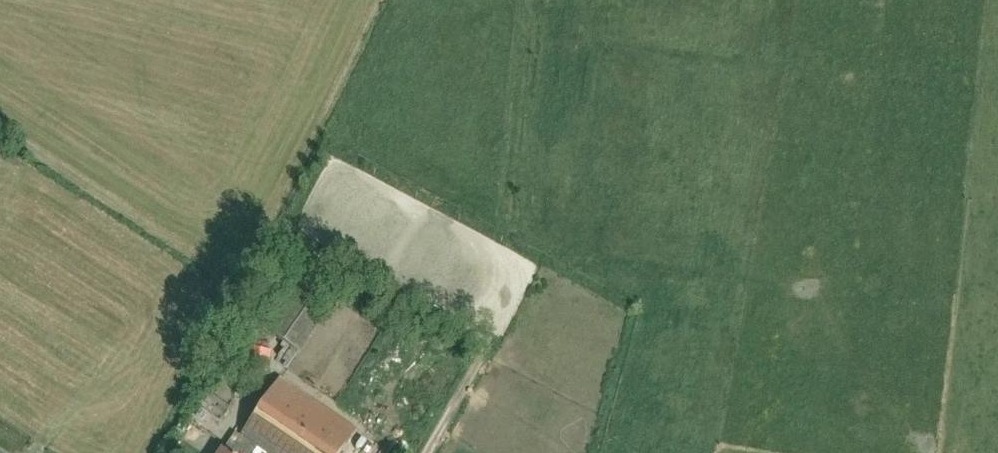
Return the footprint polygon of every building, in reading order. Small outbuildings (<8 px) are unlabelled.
[(297,353),(332,301),(289,273),(255,324),(297,353)] [(266,373),(271,353),(238,345),(233,365),(266,373)] [(356,432),(297,391),(280,379),(240,438),(235,434),(223,451),(221,452),(255,452),(258,449),(264,452),(342,452),(356,432)]
